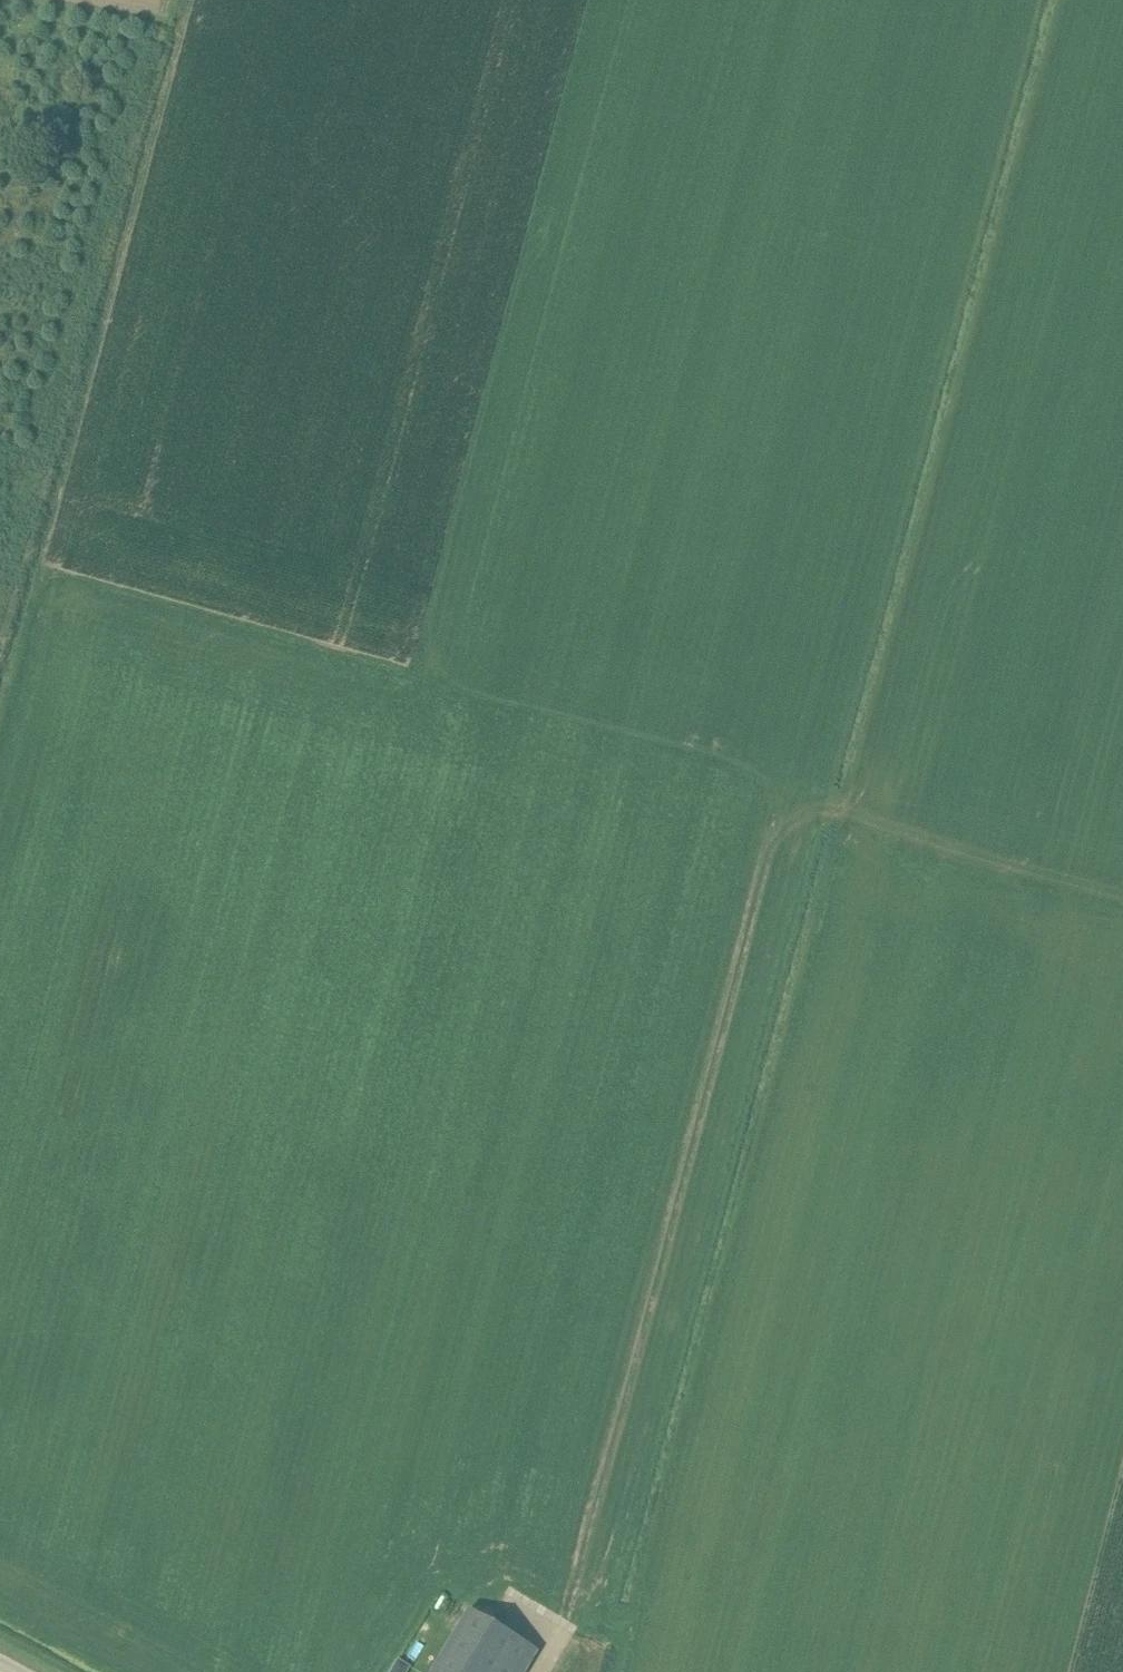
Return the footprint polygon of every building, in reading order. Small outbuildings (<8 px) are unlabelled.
[(535,1653),(462,1610),(426,1671),(524,1671),(535,1653)] [(410,1666),(398,1659),(390,1671),(406,1671),(410,1666)]
